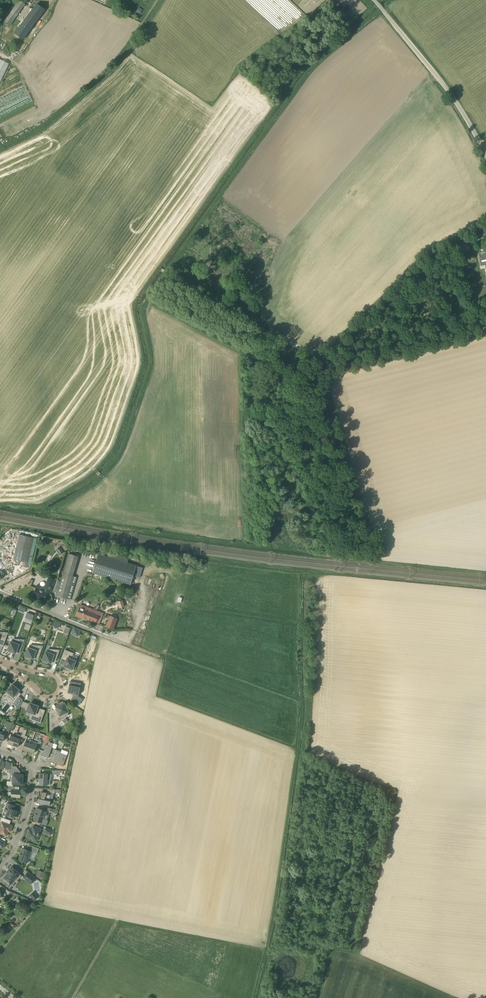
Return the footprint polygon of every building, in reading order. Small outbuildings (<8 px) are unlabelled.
[(10,26),(22,8),(25,4),(20,1),(5,22),(10,26)] [(23,39),(45,10),(37,4),(14,33),(23,39)] [(8,62),(0,59),(0,83),(8,62)] [(27,567),(28,563),(34,538),(20,534),(14,559),(23,562),(22,566),(27,567)] [(70,600),(77,577),(73,575),(79,556),(69,553),(56,596),(70,600)] [(137,565),(128,562),(109,556),(98,553),(92,573),(131,585),(137,565)] [(50,594),(54,582),(48,580),(46,585),(45,587),(37,585),(33,595),(38,597),(40,597),(40,598),(45,600),(47,593),(50,594)] [(11,582),(2,587),(5,592),(14,587),(11,582)] [(96,623),(100,612),(89,608),(88,611),(80,608),(77,615),(84,618),(85,618),(85,619),(96,623)] [(113,629),(115,625),(117,618),(110,616),(106,627),(113,629)] [(81,630),(74,627),(71,634),(75,636),(76,633),(79,635),(81,630)] [(11,641),(9,645),(8,650),(9,650),(8,651),(12,653),(12,651),(16,653),(17,649),(21,650),(23,646),(25,640),(17,639),(16,643),(12,641),(11,641)] [(91,639),(84,657),(90,660),(97,641),(91,639)] [(39,657),(43,646),(35,645),(33,649),(28,647),(25,656),(26,656),(25,657),(29,659),(30,658),(33,659),(35,655),(39,657)] [(56,661),(60,650),(52,649),(51,653),(46,652),(43,660),(44,660),(43,662),(47,663),(47,662),(51,663),(52,659),(56,661)] [(72,669),(76,661),(71,659),(74,653),(65,650),(62,659),(66,661),(64,666),(68,667),(67,669),(71,670),(71,669),(72,669)] [(77,682),(70,681),(68,693),(74,694),(73,697),(71,700),(78,705),(82,699),(78,696),(80,687),(76,686),(77,682)] [(17,686),(14,684),(13,685),(12,684),(7,691),(11,694),(8,698),(12,704),(20,695),(17,693),(19,690),(16,687),(17,686)] [(32,713),(31,716),(30,719),(41,723),(44,712),(37,710),(38,706),(35,705),(35,703),(31,702),(31,703),(30,703),(30,704),(23,702),(22,706),(28,709),(27,711),(28,711),(32,713)] [(63,704),(63,702),(59,704),(60,705),(56,707),(58,710),(50,714),(50,730),(69,715),(68,712),(65,703),(63,704)] [(25,735),(27,730),(24,729),(22,736),(17,734),(16,737),(13,745),(18,747),(21,739),(21,737),(24,738),(25,736),(25,735)] [(29,751),(31,744),(26,742),(23,749),(29,751)] [(34,753),(37,746),(31,744),(29,751),(34,753)] [(48,758),(52,747),(46,744),(42,756),(48,758)] [(61,753),(61,751),(55,749),(51,760),(57,763),(61,753)] [(63,767),(67,755),(61,753),(57,763),(56,764),(63,767)] [(23,784),(23,775),(20,774),(21,772),(16,766),(13,766),(13,763),(6,761),(6,770),(11,770),(11,774),(13,774),(13,781),(13,784),(23,784)] [(20,798),(21,790),(14,790),(14,786),(7,786),(6,789),(12,790),(11,797),(20,798)] [(49,801),(51,794),(51,793),(55,793),(55,792),(55,789),(48,789),(47,792),(41,792),(41,796),(41,799),(39,798),(38,803),(50,805),(51,801),(49,801)] [(15,806),(7,803),(4,810),(8,812),(7,815),(7,816),(8,817),(10,817),(11,817),(11,816),(15,818),(18,811),(13,809),(14,805),(15,806)] [(46,826),(48,821),(47,820),(44,819),(47,812),(37,808),(35,813),(36,813),(34,820),(42,823),(41,824),(46,826)] [(13,825),(10,824),(11,821),(2,817),(0,821),(2,822),(0,827),(0,834),(7,836),(9,830),(11,830),(13,825)] [(28,832),(26,837),(35,840),(36,836),(39,837),(40,833),(41,829),(33,826),(31,833),(28,832)] [(27,863),(31,852),(31,851),(23,848),(21,853),(21,855),(20,855),(18,860),(27,863)] [(16,879),(18,881),(20,878),(18,876),(20,874),(12,867),(9,870),(10,871),(4,878),(6,879),(5,880),(5,881),(7,883),(9,883),(10,882),(12,884),(16,879)] [(31,884),(36,879),(28,872),(24,878),(31,884)] [(14,900),(16,894),(10,891),(8,897),(14,900)]
